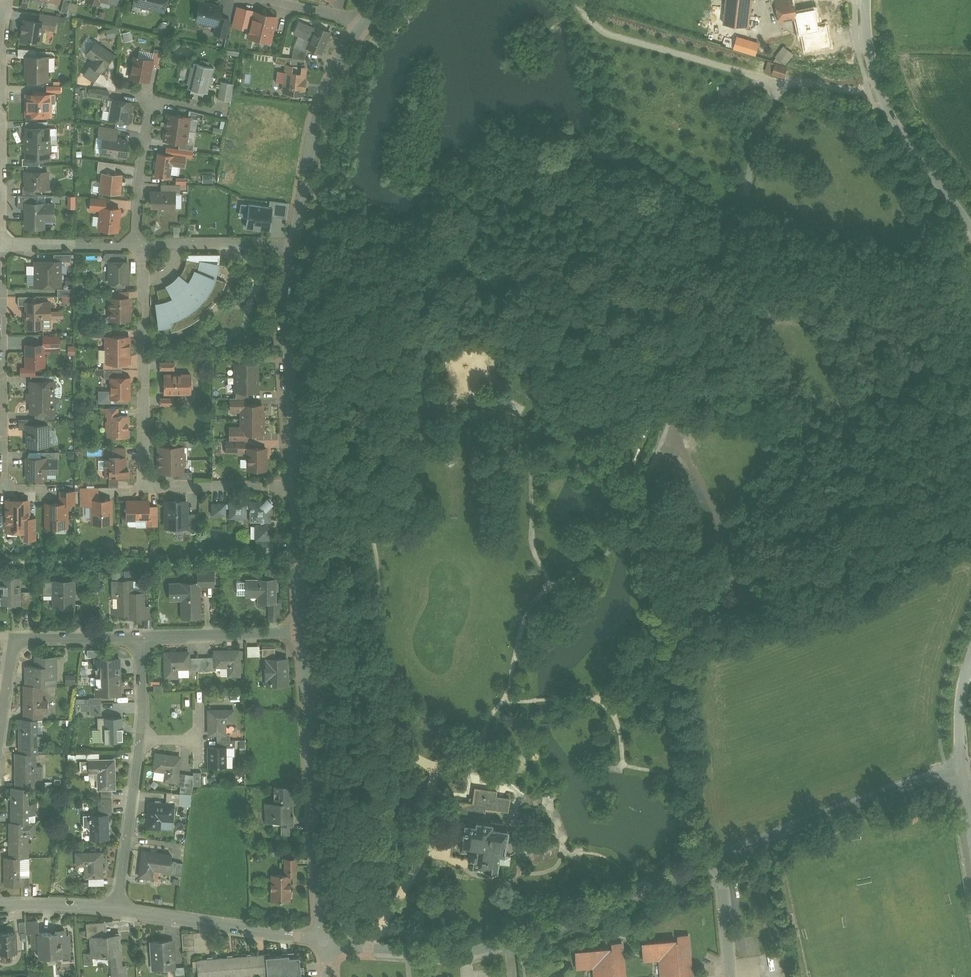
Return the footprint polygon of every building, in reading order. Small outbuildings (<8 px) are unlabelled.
[(61,11),(67,13),(71,0),(63,0),(61,11)] [(134,4),(153,8),(155,0),(134,0),(134,4)] [(153,8),(164,11),(166,0),(155,0),(153,8)] [(726,7),(750,9),(751,0),(727,0),(726,7)] [(776,0),(781,22),(796,19),(795,13),(798,12),(797,10),(795,0),(777,0),(776,0)] [(222,7),(200,2),(196,19),(199,20),(200,23),(207,24),(210,23),(217,24),(217,25),(219,17),(222,7)] [(817,6),(797,10),(798,12),(795,13),(796,19),(799,35),(801,35),(822,30),(820,24),(817,6)] [(254,11),(237,7),(233,26),(242,28),(243,26),(250,27),(254,11)] [(750,9),(726,7),(724,24),(748,27),(750,9)] [(276,17),(254,11),(250,27),(248,37),(270,42),(276,17)] [(57,16),(40,13),(38,22),(44,23),(43,29),(54,30),(57,16)] [(229,19),(219,17),(217,25),(217,24),(214,34),(225,37),(229,19)] [(38,22),(24,20),(23,25),(21,26),(20,30),(22,32),(21,40),(41,43),(43,29),(44,23),(38,22)] [(322,28),(315,25),(314,28),(298,22),(294,33),(309,39),(306,48),(321,54),(330,32),(324,29),(324,27),(323,27),(322,28)] [(822,30),(801,35),(805,52),(833,47),(828,22),(820,24),(822,30)] [(759,43),(738,37),(735,48),(756,54),(759,43)] [(112,55),(93,41),(89,47),(91,48),(87,54),(94,59),(90,64),(101,72),(106,66),(105,66),(112,55)] [(784,46),(775,56),(786,64),(794,54),(784,46)] [(36,50),(18,48),(18,57),(26,57),(36,57),(36,50)] [(163,51),(154,49),(152,57),(161,58),(163,51)] [(306,50),(293,49),(292,58),(305,59),(306,50)] [(152,60),(135,56),(133,66),(131,67),(130,70),(131,72),(130,78),(148,82),(150,66),(152,60)] [(36,57),(26,57),(26,80),(47,80),(47,57),(36,57)] [(161,58),(152,57),(152,60),(150,66),(159,68),(161,58)] [(214,68),(193,63),(193,67),(191,66),(186,84),(188,84),(187,88),(191,89),(190,93),(203,96),(204,92),(208,93),(210,84),(212,85),(214,77),(212,77),(214,68)] [(787,67),(776,63),(772,73),(784,77),(787,67)] [(306,67),(286,64),(285,72),(287,73),(286,80),(283,82),(282,88),(284,90),(284,92),(292,93),(294,95),(299,96),(300,95),(302,95),(303,88),(304,89),(305,80),(304,80),(306,67)] [(101,72),(90,65),(88,68),(92,71),(87,77),(94,82),(101,72)] [(92,71),(88,68),(84,74),(87,77),(92,71)] [(234,84),(221,82),(218,99),(231,101),(234,84)] [(109,91),(91,88),(90,95),(107,98),(109,91)] [(44,92),(33,92),(33,94),(26,94),(26,116),(51,116),(52,111),(50,111),(50,102),(54,102),(54,94),(44,94),(44,92)] [(130,102),(113,99),(112,107),(110,108),(109,112),(111,114),(113,115),(112,120),(127,123),(130,102)] [(204,114),(189,110),(188,117),(190,117),(190,119),(203,120),(204,114)] [(188,117),(167,114),(163,141),(179,143),(186,144),(186,143),(190,119),(190,117),(188,117)] [(117,129),(100,126),(98,138),(104,138),(104,136),(116,138),(117,129)] [(39,128),(26,128),(26,144),(49,144),(49,128),(39,128)] [(116,138),(104,136),(104,138),(102,154),(110,155),(110,156),(118,157),(119,156),(126,157),(128,141),(121,140),(121,139),(116,138)] [(49,144),(26,144),(26,159),(39,159),(49,159),(49,144)] [(179,149),(166,147),(165,154),(186,157),(192,158),(193,151),(179,149)] [(165,154),(158,153),(155,176),(170,178),(172,165),(184,167),(186,157),(165,154)] [(116,163),(98,161),(97,172),(101,173),(101,172),(115,173),(116,163)] [(48,172),(26,172),(26,187),(26,189),(36,189),(48,189),(48,172)] [(115,173),(101,172),(101,173),(99,192),(121,194),(122,174),(115,173)] [(213,175),(203,175),(203,183),(213,184),(213,175)] [(36,189),(26,189),(26,187),(23,186),(23,196),(36,196),(36,189)] [(161,192),(151,192),(151,200),(152,200),(152,207),(164,207),(164,210),(174,210),(175,193),(175,192),(172,192),(161,192)] [(23,196),(18,196),(18,208),(26,208),(26,204),(36,204),(36,196),(23,196)] [(106,199),(91,197),(90,210),(101,211),(102,207),(106,208),(106,199)] [(288,203),(270,201),(269,207),(273,207),(272,216),(286,218),(288,203)] [(241,203),(240,216),(247,217),(249,204),(241,203)] [(36,204),(26,204),(26,208),(26,228),(44,228),(44,215),(53,215),(53,204),(36,204)] [(269,207),(249,204),(247,217),(246,228),(270,231),(272,216),(273,207),(269,207)] [(106,208),(102,207),(101,211),(99,229),(117,231),(119,209),(106,208)] [(114,254),(106,254),(104,256),(104,259),(106,262),(109,263),(109,262),(114,262),(114,254)] [(176,283),(170,287),(164,290),(157,292),(160,304),(156,304),(159,326),(169,323),(172,332),(173,332),(172,330),(180,327),(187,324),(188,326),(188,325),(188,324),(194,320),(200,315),(202,316),(199,311),(203,307),(207,311),(208,311),(207,309),(212,304),(217,297),(218,298),(219,297),(217,296),(221,290),(224,282),(226,283),(226,282),(214,277),(216,271),(217,264),(188,259),(187,266),(184,272),(181,278),(176,283)] [(54,261),(35,261),(35,274),(61,274),(61,262),(60,261),(54,261)] [(114,262),(109,262),(109,263),(109,283),(114,283),(116,285),(121,285),(123,283),(128,283),(128,262),(124,262),(114,262)] [(61,274),(35,274),(35,287),(61,287),(61,274)] [(84,281),(82,280),(77,282),(80,288),(86,285),(84,281)] [(32,297),(18,297),(18,306),(26,306),(26,303),(32,303),(32,297)] [(111,298),(110,298),(110,313),(113,313),(113,320),(129,320),(129,298),(118,298),(111,298)] [(32,303),(26,303),(26,306),(26,328),(43,328),(43,319),(50,319),(50,303),(32,303)] [(56,336),(43,336),(43,343),(48,343),(48,348),(56,348),(56,336)] [(111,336),(106,336),(106,338),(106,350),(129,350),(129,336),(111,336)] [(44,345),(26,345),(27,367),(35,367),(44,367),(44,345)] [(129,350),(106,350),(106,363),(129,363),(129,350)] [(248,363),(235,363),(235,392),(248,392),(258,391),(258,363),(248,363)] [(20,367),(20,376),(35,376),(35,367),(27,367),(20,367)] [(122,369),(104,369),(104,378),(111,378),(122,378),(122,369)] [(191,374),(164,374),(164,394),(191,394),(191,374)] [(122,378),(111,378),(111,392),(111,399),(129,399),(129,378),(122,378)] [(54,382),(31,382),(31,397),(54,397),(61,397),(61,387),(54,387),(54,382)] [(99,392),(99,403),(111,403),(111,399),(111,392),(99,392)] [(54,397),(31,397),(31,413),(54,413),(54,397)] [(235,398),(230,398),(230,408),(241,408),(241,404),(247,404),(247,398),(235,398)] [(247,404),(241,404),(241,408),(241,419),(262,419),(262,405),(247,404)] [(118,408),(107,408),(107,417),(109,417),(109,416),(118,416),(118,408)] [(118,416),(109,416),(109,417),(109,437),(128,437),(128,416),(118,416)] [(32,419),(19,419),(19,429),(27,429),(27,425),(32,425),(32,419)] [(262,419),(241,419),(241,430),(241,434),(247,434),(262,434),(262,419)] [(32,425),(27,425),(27,429),(27,446),(48,446),(48,425),(32,425)] [(241,430),(229,430),(229,440),(244,440),(247,440),(247,434),(241,434),(241,430)] [(229,440),(226,440),(226,452),(244,452),(244,440),(229,440)] [(173,446),(158,446),(158,459),(183,459),(183,447),(183,446),(173,446)] [(126,448),(116,448),(116,457),(126,457),(126,448)] [(265,448),(248,448),(248,470),(265,470),(265,448)] [(54,452),(41,452),(41,458),(41,460),(54,460),(54,452)] [(116,457),(109,456),(109,460),(105,460),(99,460),(99,469),(105,469),(109,469),(109,481),(118,481),(118,477),(129,477),(129,470),(126,470),(126,457),(116,457)] [(41,458),(27,458),(27,479),(45,479),(45,471),(55,471),(55,460),(54,460),(41,460),(41,458)] [(183,459),(158,459),(158,472),(173,472),(183,472),(183,459)] [(75,492),(60,492),(60,504),(67,504),(75,504),(75,492)] [(111,500),(98,500),(98,495),(88,495),(87,495),(87,498),(87,505),(92,505),(92,523),(111,523),(111,500)] [(265,501),(250,501),(250,503),(250,508),(250,521),(261,521),(264,521),(270,521),(270,505),(272,503),(267,499),(265,501)] [(36,518),(29,518),(29,514),(27,514),(27,501),(6,501),(6,531),(18,531),(18,528),(25,528),(25,539),(36,539),(36,518)] [(148,501),(127,501),(127,507),(124,510),(127,513),(127,519),(146,519),(149,519),(148,507),(148,501)] [(186,501),(166,501),(166,525),(186,525),(187,525),(187,513),(186,501)] [(246,501),(230,501),(230,503),(230,508),(230,517),(246,517),(246,508),(246,503),(246,501)] [(226,503),(212,503),(212,515),(226,515),(226,508),(226,503)] [(60,504),(46,504),(46,527),(56,527),(59,524),(67,524),(67,504),(60,504)] [(158,507),(148,507),(149,519),(146,519),(146,525),(158,525),(158,507)] [(199,513),(187,513),(187,525),(186,525),(186,528),(187,528),(189,530),(189,531),(199,531),(199,513)] [(261,525),(256,525),(256,539),(270,539),(270,525),(264,525),(261,525)] [(274,541),(256,541),(256,555),(274,555),(274,541)] [(278,569),(265,569),(265,578),(275,578),(275,580),(278,579),(278,569)] [(213,573),(200,573),(200,577),(198,577),(198,583),(199,583),(199,586),(214,586),(213,573)] [(2,576),(0,576),(0,586),(1,586),(1,597),(0,597),(0,605),(33,604),(33,591),(21,591),(21,576),(2,576)] [(275,580),(275,578),(265,578),(259,579),(259,580),(246,580),(246,582),(237,582),(237,595),(246,595),(246,592),(259,592),(259,604),(270,603),(275,604),(275,603),(275,580)] [(73,580),(43,580),(43,592),(54,592),(54,608),(73,608),(73,580)] [(144,592),(130,592),(129,580),(112,581),(113,596),(119,596),(119,609),(119,615),(134,614),(134,618),(145,618),(144,606),(144,592)] [(198,583),(170,584),(170,597),(182,596),(182,618),(200,617),(199,586),(199,583),(198,583)] [(275,604),(270,603),(269,620),(278,620),(278,617),(281,617),(281,603),(275,603),(275,604)] [(89,604),(78,604),(78,617),(87,617),(89,604)] [(153,618),(153,606),(144,606),(145,618),(153,618)] [(248,657),(262,656),(261,646),(248,646),(248,657)] [(275,648),(262,649),(262,657),(275,656),(275,648)] [(239,651),(215,652),(215,658),(215,667),(216,667),(228,667),(228,676),(240,676),(239,651)] [(189,652),(165,653),(165,677),(177,677),(176,668),(188,668),(189,668),(189,658),(189,652)] [(56,656),(36,656),(36,666),(26,666),(26,678),(44,679),(56,679),(56,656)] [(112,659),(112,658),(95,659),(95,667),(95,669),(95,677),(120,676),(119,659),(112,659)] [(197,658),(189,658),(189,668),(188,668),(188,671),(197,671),(197,658)] [(210,658),(197,658),(197,671),(210,670),(210,658)] [(287,659),(266,660),(267,685),(288,685),(287,659)] [(76,676),(66,676),(66,685),(76,685),(76,676)] [(120,676),(95,677),(96,685),(95,685),(95,687),(96,687),(96,696),(113,695),(113,694),(120,694),(120,676)] [(26,686),(25,686),(24,712),(42,712),(47,712),(48,701),(42,701),(42,686),(40,685),(26,686)] [(102,716),(101,704),(89,704),(90,716),(102,716)] [(235,711),(209,711),(209,735),(217,735),(225,735),(225,734),(226,722),(235,722),(235,711)] [(122,718),(98,718),(98,730),(96,731),(97,742),(106,742),(122,742),(122,718)] [(24,720),(19,720),(19,747),(21,747),(36,747),(42,747),(42,736),(36,736),(36,720),(24,720)] [(217,748),(209,748),(209,768),(225,768),(225,757),(234,757),(234,748),(230,748),(225,748),(217,748)] [(21,754),(16,754),(16,788),(29,788),(35,788),(35,754),(21,754)] [(180,758),(156,754),(154,770),(167,772),(165,781),(176,782),(177,783),(178,774),(180,758)] [(114,789),(113,760),(88,761),(89,773),(98,772),(98,789),(114,789)] [(202,773),(194,773),(194,776),(193,788),(201,788),(202,773)] [(186,775),(178,774),(177,783),(176,782),(176,787),(184,788),(186,775)] [(183,793),(193,794),(193,788),(194,776),(186,775),(184,788),(183,793)] [(293,787),(274,787),(274,804),(265,804),(265,823),(281,823),(281,820),(288,820),(288,817),(290,817),(290,806),(293,806),(294,805),(295,804),(296,803),(296,802),(295,801),(294,800),(293,799),(293,787)] [(487,789),(475,787),(472,803),(470,802),(459,800),(458,806),(459,806),(457,817),(467,818),(467,822),(467,823),(475,824),(476,820),(483,821),(485,810),(485,808),(495,809),(508,811),(509,798),(497,796),(497,795),(496,795),(497,790),(488,789),(487,789)] [(16,788),(12,788),(12,815),(28,815),(34,815),(34,804),(28,804),(29,788),(16,788)] [(180,794),(167,793),(166,804),(174,805),(179,805),(180,794)] [(111,798),(98,799),(98,815),(104,815),(107,815),(112,815),(111,798)] [(166,804),(150,803),(148,828),(159,829),(160,820),(172,821),(174,805),(166,804)] [(28,815),(12,815),(12,823),(28,823),(28,815)] [(104,815),(98,815),(84,816),(84,828),(87,828),(91,832),(91,840),(108,839),(107,815),(104,815)] [(290,817),(288,817),(288,820),(281,820),(281,823),(281,827),(294,826),(294,817),(290,817)] [(483,821),(476,820),(475,824),(467,823),(467,822),(464,822),(462,835),(461,835),(459,847),(468,849),(467,855),(473,856),(473,860),(478,861),(477,866),(483,867),(483,868),(485,868),(485,871),(493,872),(494,869),(496,870),(497,862),(509,864),(511,855),(503,853),(506,835),(507,828),(502,828),(503,821),(490,819),(490,822),(483,821)] [(12,823),(10,823),(10,851),(27,851),(27,834),(34,834),(34,823),(28,823),(12,823)] [(506,835),(503,853),(511,855),(511,854),(513,854),(515,851),(515,846),(515,844),(512,842),(513,836),(506,835)] [(172,856),(143,852),(140,877),(152,878),(153,869),(170,871),(172,856)] [(102,877),(101,853),(76,854),(77,865),(86,865),(86,878),(102,877)] [(10,858),(5,858),(5,869),(6,869),(6,885),(5,886),(22,886),(22,875),(22,858),(10,858)] [(183,863),(177,862),(175,875),(181,876),(183,863)] [(297,866),(284,866),(284,875),(291,875),(291,876),(297,876),(297,866)] [(284,875),(271,875),(271,902),(291,901),(291,876),(291,875),(284,875)] [(47,884),(35,885),(35,896),(47,896),(47,884)] [(38,921),(25,922),(26,933),(26,935),(32,934),(39,934),(38,921)] [(102,922),(86,923),(87,938),(90,938),(90,937),(103,936),(102,922)] [(39,934),(32,934),(32,948),(39,947),(40,959),(49,958),(49,955),(62,954),(62,951),(70,950),(70,960),(71,960),(69,936),(65,936),(65,931),(55,932),(55,933),(39,934)] [(0,933),(0,946),(2,946),(3,953),(16,953),(15,933),(0,933)] [(194,934),(182,935),(183,952),(195,951),(194,934)] [(84,954),(85,966),(93,965),(92,955),(110,954),(112,975),(115,975),(115,976),(127,976),(126,966),(122,966),(120,935),(103,936),(90,937),(90,938),(91,954),(84,954)] [(689,935),(679,936),(679,943),(676,943),(676,940),(642,943),(643,953),(653,952),(655,958),(660,957),(662,976),(692,976),(689,935)] [(173,941),(151,943),(152,952),(154,952),(156,970),(175,968),(173,941)] [(622,943),(612,944),(612,951),(610,951),(609,948),(576,951),(576,962),(586,961),(588,966),(593,965),(594,976),(625,976),(622,943)] [(197,961),(199,976),(253,976),(267,976),(265,958),(267,958),(266,955),(197,961)] [(289,959),(289,956),(267,958),(265,958),(267,976),(284,976),(287,976),(305,976),(304,968),(300,968),(299,958),(289,959)]
